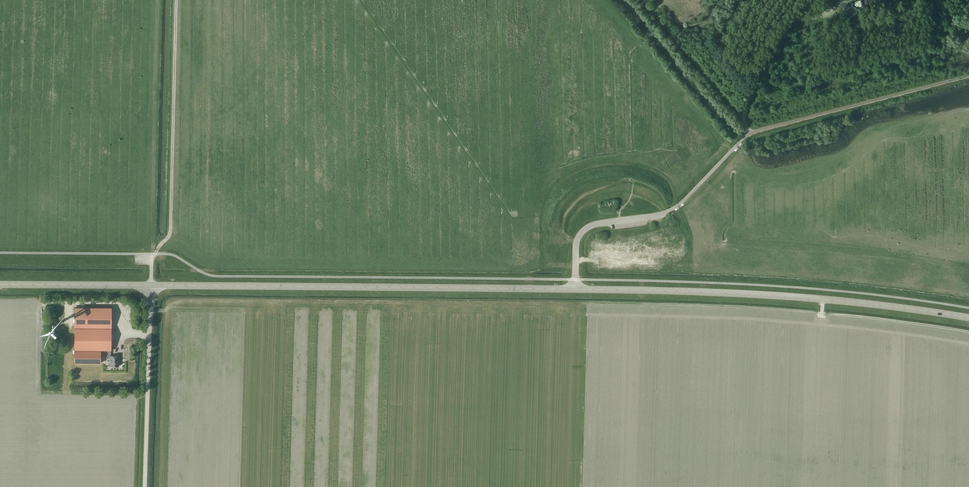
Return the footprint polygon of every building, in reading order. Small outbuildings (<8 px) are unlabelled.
[(101,362),(101,360),(101,349),(105,350),(105,358),(110,358),(110,366),(118,366),(119,360),(119,356),(111,356),(111,350),(111,307),(75,307),(74,362),(101,362)]
